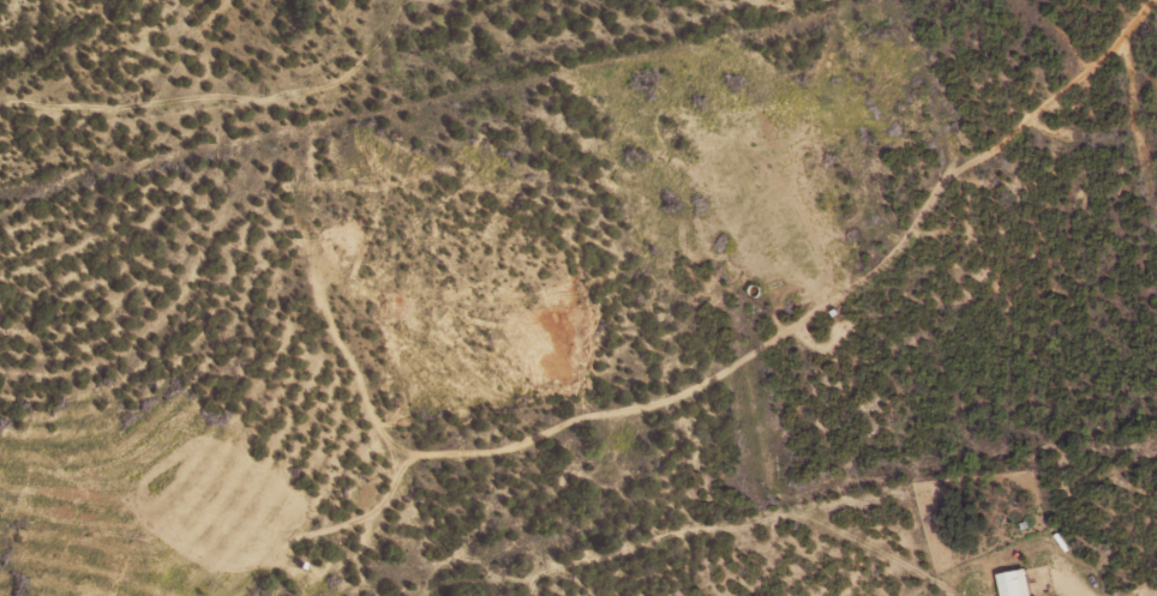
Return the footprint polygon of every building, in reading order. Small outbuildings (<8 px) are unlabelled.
[(1000,595),(1031,595),(1025,567),(996,573),(1000,595)]
